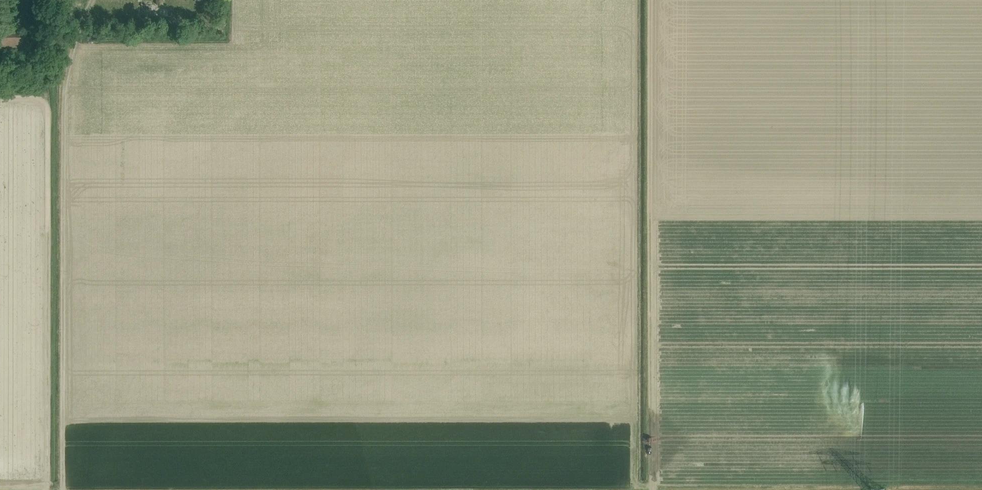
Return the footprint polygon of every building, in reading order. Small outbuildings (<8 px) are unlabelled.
[(23,51),(23,31),(0,31),(0,51),(23,51)]
